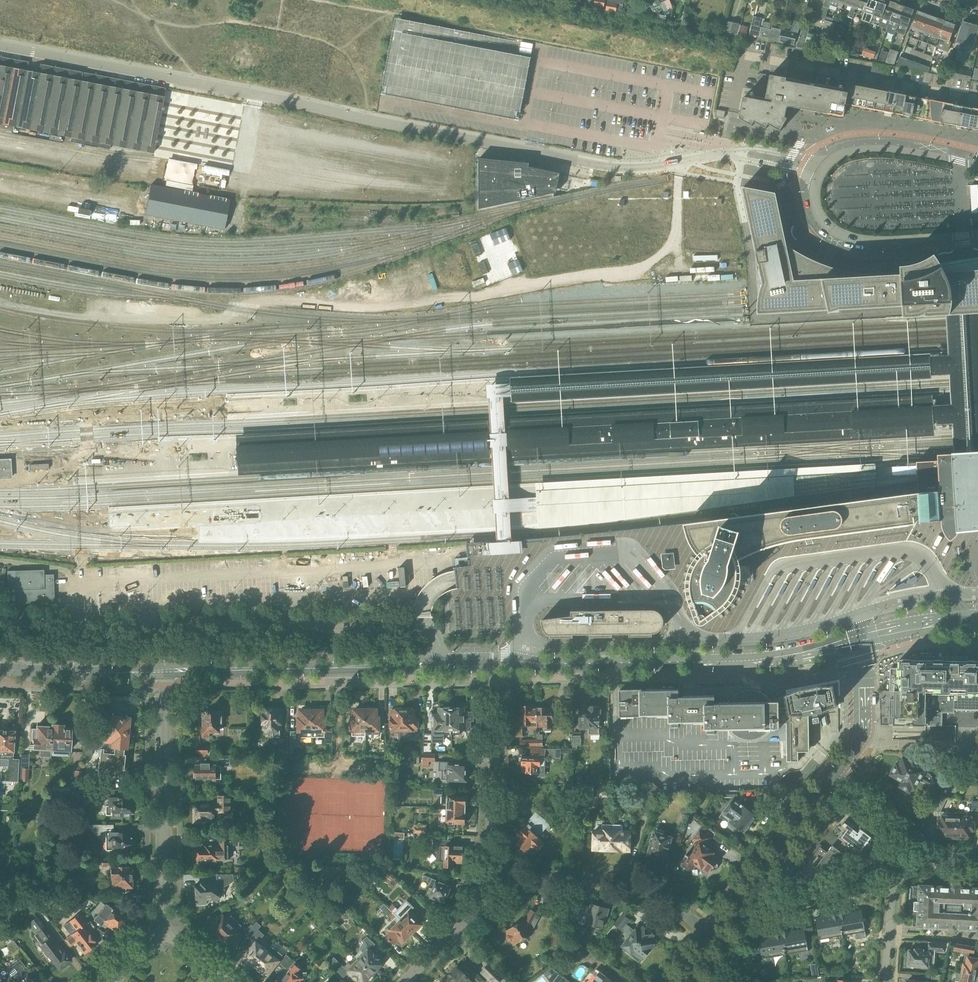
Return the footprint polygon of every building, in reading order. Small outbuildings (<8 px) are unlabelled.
[(821,16),(826,18),(826,16),(830,5),(832,0),(827,0),(824,7),(821,16)] [(837,7),(842,9),(844,4),(847,6),(849,0),(840,0),(837,7)] [(847,6),(852,7),(850,12),(849,15),(854,17),(855,13),(854,13),(859,0),(849,0),(847,6)] [(854,13),(855,13),(859,15),(860,10),(864,11),(868,0),(859,0),(854,13)] [(861,20),(870,24),(879,0),(868,0),(864,11),(861,20)] [(870,24),(879,27),(882,18),(888,2),(884,0),(879,0),(870,24)] [(607,2),(606,10),(615,12),(617,4),(607,2)] [(882,18),(879,27),(883,28),(881,32),(886,34),(887,32),(888,29),(890,21),(896,4),(895,4),(895,3),(893,2),(891,3),(888,2),(882,18)] [(888,29),(887,32),(895,35),(896,32),(899,24),(904,7),(896,4),(890,21),(888,29)] [(899,24),(896,32),(900,33),(905,35),(907,27),(913,11),(912,10),(912,9),(909,8),(908,9),(904,7),(899,24)] [(628,8),(627,14),(641,16),(643,10),(628,8)] [(923,23),(926,15),(926,14),(919,11),(919,13),(918,12),(912,28),(911,28),(911,29),(908,37),(909,37),(919,41),(925,23),(923,23)] [(929,16),(926,15),(923,23),(925,23),(919,41),(927,44),(930,35),(936,19),(936,18),(936,17),(929,15),(929,16)] [(754,17),(750,35),(759,37),(763,19),(754,17)] [(534,51),(535,44),(395,18),(382,94),(389,95),(522,121),(534,51)] [(936,47),(937,47),(940,39),(946,22),(945,22),(936,19),(930,35),(927,44),(936,47)] [(831,38),(836,24),(825,20),(825,21),(824,21),(820,35),(802,29),(795,48),(803,49),(806,43),(824,48),(828,37),(831,38)] [(727,21),(724,32),(737,35),(740,24),(727,21)] [(940,39),(937,47),(948,51),(951,42),(949,42),(955,25),(946,22),(940,39)] [(960,44),(956,60),(960,61),(961,61),(963,52),(971,24),(963,22),(957,43),(960,44)] [(961,61),(962,62),(965,62),(970,46),(974,48),(977,33),(977,26),(971,24),(963,52),(961,61)] [(742,25),(739,36),(746,37),(748,27),(742,25)] [(762,27),(759,37),(769,39),(771,30),(762,27)] [(771,30),(769,39),(779,42),(781,30),(772,28),(771,30)] [(781,30),(779,42),(794,45),(798,34),(781,30)] [(862,56),(868,58),(871,50),(864,48),(862,56)] [(891,49),(889,53),(886,62),(894,64),(898,51),(891,49)] [(879,61),(886,62),(889,53),(882,50),(879,61)] [(905,68),(908,60),(910,55),(903,52),(902,52),(896,67),(905,68)] [(13,131),(14,127),(71,138),(70,142),(109,150),(110,145),(153,153),(154,148),(155,147),(155,145),(155,143),(157,143),(158,141),(156,140),(156,138),(157,136),(157,134),(158,127),(159,124),(161,116),(161,115),(161,113),(162,110),(163,110),(164,108),(162,108),(163,105),(163,102),(164,97),(165,90),(166,88),(40,64),(39,71),(39,73),(36,73),(28,71),(27,71),(29,62),(0,57),(0,129),(13,131)] [(908,60),(905,68),(918,71),(920,64),(908,60)] [(928,73),(930,67),(920,64),(918,71),(928,73)] [(948,65),(947,71),(946,75),(955,78),(958,68),(948,65)] [(763,93),(766,75),(760,73),(757,92),(763,93)] [(846,108),(848,93),(791,82),(787,80),(787,79),(771,75),(766,99),(773,100),(772,103),(744,97),(740,119),(747,123),(749,120),(755,122),(761,126),(763,123),(769,125),(775,128),(777,125),(783,127),(788,119),(786,118),(787,109),(789,107),(791,107),(800,109),(802,110),(802,109),(814,112),(816,112),(828,114),(828,115),(830,115),(830,114),(841,117),(842,117),(843,116),(844,116),(845,115),(845,114),(846,108)] [(848,93),(846,108),(847,107),(848,106),(849,105),(855,106),(856,107),(858,93),(860,84),(858,83),(857,86),(849,85),(848,92),(848,93)] [(858,93),(856,107),(864,108),(865,108),(867,95),(869,88),(862,87),(862,84),(860,84),(858,93)] [(867,95),(865,108),(866,108),(873,110),(874,110),(877,97),(879,87),(876,87),(876,90),(869,88),(867,95)] [(877,97),(874,110),(875,110),(883,112),(884,112),(886,99),(888,92),(880,91),(881,88),(879,87),(877,97)] [(886,99),(884,112),(885,112),(892,114),(893,114),(896,101),(898,91),(895,90),(895,93),(888,92),(886,99)] [(896,101),(893,114),(894,114),(902,115),(903,115),(905,102),(906,95),(899,94),(900,91),(898,91),(896,101)] [(905,102),(903,115),(904,116),(911,117),(912,117),(915,104),(916,94),(914,94),(914,97),(906,95),(905,102)] [(915,104),(912,117),(913,117),(925,120),(926,120),(929,107),(930,100),(918,98),(919,95),(916,94),(915,104)] [(929,107),(926,120),(927,120),(940,122),(940,123),(943,110),(945,100),(942,99),(942,100),(942,102),(930,100),(929,107)] [(943,110),(940,123),(941,123),(949,124),(950,124),(952,111),(954,104),(947,103),(947,100),(945,100),(943,110)] [(952,111),(950,124),(951,125),(959,126),(962,113),(964,103),(961,103),(961,106),(954,104),(952,111)] [(962,113),(959,126),(960,126),(968,128),(969,128),(971,115),(972,108),(965,107),(966,104),(964,103),(962,113)] [(969,128),(970,128),(977,130),(977,109),(972,108),(971,115),(969,128)] [(716,116),(724,118),(725,116),(726,111),(717,110),(716,116)] [(480,210),(552,194),(557,193),(561,173),(530,167),(530,163),(480,158),(480,210)] [(150,191),(145,214),(224,230),(230,200),(198,194),(161,187),(151,185),(150,191)] [(973,261),(964,263),(964,262),(960,263),(956,263),(957,264),(942,266),(935,255),(932,257),(930,259),(927,261),(924,262),(921,263),(918,264),(914,265),(911,266),(908,266),(905,267),(902,267),(902,275),(893,276),(892,275),(892,276),(883,276),(881,276),(872,276),(871,275),(861,274),(860,274),(851,273),(850,272),(849,272),(840,270),(839,270),(830,267),(829,267),(820,264),(819,263),(810,259),(809,258),(809,259),(808,258),(804,256),(799,254),(795,251),(791,248),(787,246),(785,236),(785,235),(783,226),(782,224),(780,215),(780,214),(778,205),(778,203),(776,194),(743,188),(763,284),(762,287),(761,289),(760,292),(760,296),(759,299),(759,302),(759,305),(758,308),(759,311),(759,314),(777,313),(904,306),(904,311),(904,317),(917,317),(919,316),(921,316),(922,315),(924,315),(926,314),(926,316),(947,315),(955,453),(939,454),(939,461),(917,462),(919,492),(919,493),(919,517),(920,520),(920,523),(935,521),(939,520),(942,520),(942,523),(942,525),(942,527),(943,529),(944,531),(944,533),(945,535),(947,537),(948,538),(949,540),(951,541),(953,540),(954,538),(956,537),(957,535),(958,534),(959,532),(960,530),(961,528),(961,526),(962,524),(962,522),(962,520),(962,518),(975,517),(977,516),(977,260),(973,261)] [(819,376),(837,375),(837,368),(818,369),(819,376)] [(489,397),(497,542),(512,541),(510,512),(537,510),(537,497),(510,499),(503,397),(512,396),(510,383),(486,384),(487,397),(489,397)] [(784,431),(854,427),(854,420),(853,413),(783,417),(784,419),(778,420),(778,424),(778,428),(784,428),(784,431)] [(643,424),(642,424),(642,427),(643,437),(643,440),(700,436),(703,438),(705,438),(707,436),(726,435),(727,437),(730,437),(731,435),(736,435),(745,434),(745,431),(744,418),(742,418),(735,419),(730,419),(729,418),(726,418),(726,419),(706,420),(704,419),(702,419),(699,421),(653,424),(644,424),(643,424)] [(618,429),(614,429),(614,426),(578,428),(575,426),(571,426),(569,429),(570,445),(573,447),(576,446),(578,444),(615,442),(615,438),(618,438),(618,433),(618,429)] [(1,479),(12,479),(12,477),(11,459),(0,459),(0,479),(1,479)] [(681,485),(611,489),(612,504),(682,500),(681,485)] [(734,553),(734,554),(737,560),(741,558),(745,556),(749,554),(753,552),(757,551),(763,549),(765,548),(776,544),(786,542),(794,540),(797,540),(806,538),(806,539),(807,539),(807,538),(812,537),(812,538),(813,538),(813,537),(822,536),(914,524),(915,524),(914,521),(914,517),(919,517),(919,493),(919,492),(904,494),(896,495),(895,495),(893,495),(893,496),(885,497),(885,496),(883,497),(874,498),(872,498),(872,499),(863,500),(863,499),(861,500),(853,501),(850,501),(842,503),(842,502),(840,502),(840,503),(831,504),(829,504),(821,505),(820,505),(818,505),(818,506),(810,507),(810,506),(808,507),(804,508),(803,507),(801,508),(793,509),(791,509),(782,510),(780,510),(780,511),(771,512),(771,511),(769,512),(761,513),(758,513),(758,514),(750,515),(750,514),(748,515),(739,516),(737,516),(733,517),(730,517),(722,518),(720,519),(711,520),(709,520),(701,521),(698,521),(698,522),(690,523),(688,523),(687,523),(690,534),(690,535),(691,535),(692,538),(693,540),(694,543),(695,545),(697,547),(697,548),(698,548),(700,551),(702,553),(704,555),(706,553),(708,552),(710,550),(712,549),(714,547),(721,549),(722,549),(723,548),(724,548),(726,548),(727,548),(728,548),(729,549),(730,549),(731,550),(732,551),(733,552),(734,553)] [(497,542),(487,542),(488,555),(506,553),(523,552),(523,540),(512,541),(497,542)] [(685,592),(686,597),(685,598),(686,601),(687,600),(689,605),(687,605),(688,608),(691,607),(697,605),(698,609),(702,618),(702,619),(703,619),(704,619),(705,619),(712,613),(713,613),(723,606),(727,602),(731,598),(734,593),(736,589),(738,583),(737,583),(738,582),(738,578),(739,578),(740,578),(741,578),(741,577),(742,576),(742,575),(742,574),(742,573),(742,572),(741,572),(740,571),(739,571),(738,562),(737,560),(734,554),(734,553),(733,552),(732,551),(731,550),(730,549),(729,549),(728,548),(727,548),(726,548),(724,548),(723,548),(722,549),(721,549),(714,547),(710,550),(706,553),(704,555),(703,556),(702,558),(702,557),(699,561),(694,557),(694,558),(692,556),(690,559),(692,559),(689,564),(687,564),(686,566),(688,567),(686,572),(685,572),(684,575),(686,575),(685,581),(683,581),(683,584),(685,584),(685,589),(683,589),(684,592),(685,592)] [(664,556),(665,568),(673,567),(672,555),(664,556)] [(55,601),(54,582),(54,574),(44,575),(44,570),(15,571),(7,571),(9,606),(31,603),(31,602),(55,601)] [(590,635),(590,637),(613,637),(613,634),(630,634),(630,637),(653,636),(653,634),(654,633),(656,633),(657,633),(658,632),(660,631),(661,630),(662,629),(663,628),(663,627),(664,625),(664,624),(664,622),(664,621),(664,619),(664,618),(663,617),(662,615),(662,614),(660,613),(659,612),(658,611),(657,611),(655,610),(654,610),(652,610),(572,611),(572,616),(542,620),(542,622),(543,626),(544,629),(546,632),(548,635),(555,635),(555,638),(574,638),(573,635),(590,635)] [(890,685),(890,691),(895,691),(894,699),(890,699),(889,724),(893,724),(893,725),(942,726),(943,713),(954,713),(954,710),(977,710),(977,657),(976,657),(976,661),(968,661),(968,657),(943,656),(943,660),(935,660),(935,656),(918,656),(918,657),(910,657),(910,659),(901,659),(901,660),(900,660),(900,669),(891,668),(890,685)] [(619,691),(620,716),(660,715),(669,715),(669,722),(705,722),(705,729),(706,729),(718,729),(727,729),(728,729),(729,729),(734,735),(738,738),(744,740),(750,740),(756,740),(761,738),(766,735),(773,728),(779,728),(779,724),(786,724),(787,741),(787,761),(799,761),(799,752),(807,752),(810,752),(810,714),(824,711),(833,708),(837,706),(833,686),(819,686),(800,690),(787,695),(788,701),(772,702),(771,700),(770,699),(767,696),(766,695),(762,693),(762,692),(761,692),(760,692),(757,690),(755,690),(751,690),(751,689),(749,689),(749,690),(745,690),(743,690),(743,691),(739,692),(737,693),(734,695),(733,696),(733,697),(730,700),(730,699),(729,701),(728,702),(727,702),(721,702),(720,702),(720,704),(715,704),(715,697),(680,698),(680,690),(660,690),(619,691)] [(537,728),(537,708),(536,708),(531,708),(531,706),(522,706),(522,716),(516,716),(516,737),(524,736),(524,727),(531,727),(531,728),(537,728)] [(600,706),(580,706),(581,730),(588,730),(588,735),(600,735),(600,706)] [(551,708),(537,708),(537,728),(538,740),(538,748),(544,748),(544,746),(543,746),(543,735),(540,735),(540,727),(543,727),(543,728),(545,728),(545,730),(551,730),(551,728),(553,728),(553,727),(554,727),(554,712),(551,712),(551,708)] [(265,735),(274,735),(274,738),(281,738),(280,709),(264,710),(265,735)] [(393,717),(391,717),(391,730),(399,730),(399,740),(405,740),(405,737),(405,734),(405,730),(405,709),(393,709),(393,717)] [(416,709),(405,709),(405,730),(405,734),(405,737),(415,736),(415,730),(418,730),(418,717),(416,717),(416,709)] [(209,713),(202,713),(202,727),(203,727),(203,737),(210,737),(210,732),(220,732),(220,728),(225,728),(225,711),(217,711),(217,710),(209,710),(209,713)] [(312,711),(312,732),(312,737),(325,737),(325,743),(333,743),(333,729),(326,729),(326,719),(323,719),(323,710),(312,711)] [(355,718),(353,718),(353,731),(353,736),(366,736),(366,734),(366,731),(366,710),(355,710),(355,718)] [(377,710),(366,710),(366,731),(366,734),(366,735),(379,735),(379,731),(379,730),(379,724),(379,718),(377,718),(377,710)] [(452,726),(452,710),(443,710),(443,712),(439,712),(439,713),(433,713),(433,716),(430,716),(430,721),(433,721),(433,739),(444,739),(444,735),(452,735),(452,726)] [(461,710),(452,710),(452,726),(452,735),(461,735),(461,730),(471,730),(471,721),(473,721),(473,716),(471,716),(471,713),(465,713),(465,711),(461,711),(461,710)] [(312,737),(312,732),(312,711),(301,711),(301,719),(299,719),(299,731),(291,731),(291,746),(300,746),(300,737),(312,737)] [(131,738),(131,733),(132,730),(129,729),(130,718),(117,717),(117,716),(106,715),(105,720),(99,720),(95,753),(97,753),(98,756),(100,757),(99,773),(107,772),(108,773),(110,773),(112,773),(113,773),(114,772),(115,772),(116,771),(124,770),(126,755),(124,755),(125,748),(127,749),(128,738),(131,738)] [(52,727),(51,756),(70,757),(70,751),(71,743),(76,743),(76,737),(71,736),(72,728),(64,727),(64,725),(52,725),(52,727)] [(31,729),(30,741),(34,741),(34,749),(41,750),(41,756),(51,757),(51,756),(52,727),(37,726),(37,729),(31,729)] [(8,760),(7,781),(18,782),(19,759),(13,759),(15,731),(0,731),(0,759),(8,760)] [(573,745),(573,749),(577,749),(577,746),(581,746),(581,732),(573,732),(573,745)] [(423,753),(423,754),(436,755),(436,754),(432,754),(432,740),(431,740),(432,734),(424,734),(423,753)] [(209,756),(215,756),(215,749),(209,748),(209,746),(198,746),(198,754),(209,754),(209,756)] [(562,749),(544,748),(538,748),(530,748),(530,757),(522,756),(520,756),(520,764),(522,764),(522,773),(525,773),(525,774),(538,774),(539,766),(541,767),(546,767),(546,758),(561,758),(561,754),(561,752),(562,749)] [(435,762),(436,755),(423,754),(422,766),(429,766),(429,762),(435,762)] [(930,775),(925,771),(919,768),(921,765),(912,760),(910,763),(903,759),(899,766),(897,765),(891,775),(903,782),(901,786),(910,792),(912,787),(915,788),(920,780),(928,785),(922,795),(930,800),(941,782),(930,776),(930,775)] [(468,764),(450,764),(450,762),(439,762),(438,772),(442,772),(441,780),(467,781),(468,764)] [(211,764),(197,764),(197,781),(209,781),(209,782),(217,782),(217,781),(222,781),(222,765),(211,765),(211,764)] [(75,783),(81,784),(82,771),(75,771),(74,783),(75,783)] [(653,784),(647,800),(655,803),(659,790),(653,784)] [(579,791),(579,794),(579,797),(585,797),(592,797),(591,788),(585,788),(585,786),(580,786),(580,791),(579,791)] [(81,790),(81,797),(81,800),(84,800),(84,797),(108,797),(108,790),(96,790),(81,790)] [(447,809),(465,810),(465,796),(448,795),(447,797),(442,797),(441,803),(447,803),(447,809)] [(942,795),(934,810),(940,813),(940,812),(948,798),(942,795)] [(219,804),(199,805),(198,819),(208,819),(207,822),(214,822),(215,812),(231,812),(231,797),(219,796),(219,804)] [(106,806),(106,815),(111,815),(111,817),(131,817),(131,798),(125,798),(118,798),(109,798),(109,806),(106,806)] [(268,802),(268,807),(277,808),(277,798),(272,798),(272,802),(268,802)] [(734,799),(721,816),(743,833),(756,815),(734,799)] [(464,823),(465,810),(447,809),(446,822),(447,822),(447,826),(455,827),(455,823),(464,823)] [(937,823),(937,831),(938,831),(937,836),(939,836),(939,837),(947,837),(947,839),(954,839),(954,837),(955,837),(956,812),(947,812),(940,812),(940,813),(940,817),(939,817),(939,823),(937,823)] [(956,812),(955,837),(956,837),(956,839),(963,839),(963,837),(973,838),(973,824),(975,824),(975,818),(965,817),(965,812),(956,812)] [(548,824),(536,814),(514,839),(521,844),(520,845),(529,854),(534,848),(537,850),(544,843),(537,837),(548,824)] [(854,849),(860,853),(868,842),(872,845),(877,838),(873,835),(874,835),(861,826),(859,829),(847,819),(841,827),(845,830),(839,837),(844,841),(854,849)] [(611,850),(612,825),(602,824),(602,831),(595,831),(594,847),(603,848),(603,850),(611,850)] [(130,833),(114,833),(114,829),(110,829),(110,826),(111,826),(111,825),(89,825),(92,825),(92,827),(92,828),(104,842),(107,842),(107,850),(112,850),(112,853),(131,853),(131,848),(134,848),(134,840),(132,840),(132,837),(130,837),(130,833)] [(623,825),(612,825),(611,850),(621,850),(621,848),(629,849),(630,833),(623,832),(623,825)] [(654,857),(655,857),(665,860),(674,837),(665,834),(666,831),(657,828),(656,832),(654,832),(650,842),(652,843),(648,854),(648,855),(648,856),(648,857),(649,858),(650,859),(651,859),(652,859),(653,859),(653,858),(654,858),(654,857)] [(692,869),(696,864),(708,873),(712,869),(713,870),(714,870),(715,870),(716,869),(717,868),(718,867),(718,866),(718,864),(717,863),(720,858),(703,845),(709,837),(699,830),(692,839),(696,842),(687,854),(689,856),(684,863),(683,866),(689,870),(690,868),(692,869)] [(197,851),(196,851),(196,858),(198,858),(198,861),(217,861),(217,859),(230,859),(230,847),(236,846),(236,838),(221,838),(221,848),(217,848),(217,846),(206,846),(206,848),(197,848),(197,851)] [(433,846),(433,852),(437,852),(437,861),(440,862),(446,862),(446,867),(453,867),(453,862),(454,862),(454,861),(463,861),(463,849),(463,846),(454,846),(450,846),(451,841),(434,840),(433,846)] [(848,857),(854,849),(844,841),(837,849),(833,845),(827,852),(824,850),(826,848),(820,844),(797,875),(796,876),(797,879),(798,880),(801,880),(802,879),(803,878),(806,881),(852,860),(848,857)] [(114,860),(103,860),(103,865),(110,866),(110,880),(112,880),(112,888),(118,888),(118,893),(126,893),(126,888),(132,888),(132,868),(125,868),(125,866),(118,866),(118,868),(114,868),(114,860)] [(218,883),(196,884),(198,901),(199,900),(199,905),(207,904),(207,900),(212,899),(213,900),(217,900),(217,899),(220,899),(219,889),(233,881),(233,874),(218,875),(218,883)] [(426,895),(444,903),(451,886),(424,875),(423,879),(428,882),(432,884),(433,883),(436,884),(434,889),(429,887),(426,895)] [(961,888),(959,884),(953,883),(950,887),(920,886),(918,927),(948,928),(950,932),(956,933),(959,929),(977,930),(977,889),(961,888)] [(362,884),(357,889),(361,892),(365,888),(362,884)] [(23,900),(33,914),(40,909),(30,895),(23,900)] [(45,903),(41,898),(35,902),(39,907),(45,903)] [(393,913),(413,933),(417,928),(419,928),(421,926),(421,924),(423,923),(416,917),(417,915),(414,911),(412,912),(410,911),(413,908),(407,902),(399,910),(396,907),(392,912),(393,913)] [(229,903),(220,907),(223,913),(231,910),(229,903)] [(122,923),(124,924),(127,920),(125,919),(127,917),(115,909),(114,910),(106,904),(94,921),(102,927),(105,923),(116,931),(122,923)] [(278,918),(290,907),(287,904),(275,915),(278,918)] [(595,909),(576,904),(572,918),(592,924),(591,925),(602,928),(604,919),(606,919),(609,909),(596,906),(595,909)] [(392,912),(386,906),(382,910),(394,921),(387,928),(391,931),(386,936),(394,945),(399,939),(403,943),(404,941),(406,941),(408,939),(408,938),(413,933),(393,913),(392,912)] [(534,934),(533,931),(540,917),(537,915),(538,913),(531,910),(526,919),(505,932),(507,935),(506,938),(508,942),(512,943),(513,946),(520,942),(521,944),(528,940),(527,938),(534,934)] [(847,910),(838,912),(842,936),(856,933),(857,939),(867,937),(862,910),(848,913),(847,910)] [(830,915),(816,918),(819,936),(828,934),(829,938),(842,936),(838,912),(830,913),(830,915)] [(64,926),(71,936),(66,940),(71,946),(76,942),(85,954),(98,945),(84,927),(89,923),(81,913),(64,926)] [(634,950),(636,951),(631,955),(639,961),(643,956),(644,957),(647,956),(650,952),(650,949),(656,942),(650,937),(653,934),(644,926),(641,930),(638,927),(635,931),(627,925),(631,920),(623,914),(614,924),(621,930),(621,929),(631,936),(623,946),(632,953),(634,950)] [(221,938),(237,921),(231,916),(228,919),(223,915),(219,918),(218,917),(213,923),(214,924),(210,927),(221,938)] [(37,917),(28,923),(36,934),(32,937),(37,943),(39,941),(45,949),(42,951),(46,956),(49,954),(59,968),(70,961),(37,917)] [(250,938),(258,929),(261,926),(262,926),(265,923),(263,921),(260,924),(257,922),(253,926),(252,924),(246,930),(237,921),(221,938),(230,948),(244,933),(250,938)] [(258,929),(250,938),(256,944),(256,943),(265,935),(258,929)] [(563,945),(564,930),(551,929),(549,944),(563,945)] [(790,929),(781,930),(785,955),(799,952),(798,948),(807,946),(804,929),(790,931),(790,929)] [(761,948),(758,948),(759,953),(762,952),(762,954),(771,953),(772,957),(785,955),(781,930),(773,932),(773,934),(759,937),(761,948)] [(4,939),(8,944),(7,945),(14,953),(20,948),(13,940),(13,941),(9,936),(4,939)] [(363,952),(357,958),(374,973),(384,962),(371,950),(376,944),(368,936),(364,941),(366,942),(362,946),(364,949),(362,951),(363,952)] [(570,950),(583,961),(590,952),(573,939),(567,946),(571,949),(570,950)] [(908,959),(908,962),(909,963),(908,965),(919,966),(920,967),(923,967),(925,966),(928,967),(928,966),(934,967),(935,957),(936,957),(936,952),(945,952),(945,950),(945,944),(929,942),(929,952),(924,952),(925,950),(914,949),(914,951),(910,951),(909,958),(908,959)] [(256,944),(245,957),(256,967),(270,951),(269,950),(263,945),(261,947),(256,943),(256,944)] [(961,972),(962,972),(977,975),(977,958),(977,955),(974,954),(976,947),(955,943),(954,950),(965,952),(963,962),(961,972)] [(591,952),(596,956),(600,950),(595,946),(591,952)] [(270,951),(256,967),(267,975),(278,961),(283,955),(272,947),(269,950),(270,951)] [(285,966),(291,958),(287,955),(280,963),(285,966)] [(357,958),(351,964),(349,962),(345,967),(334,957),(329,963),(344,978),(349,972),(359,981),(365,981),(374,973),(357,958)] [(295,961),(291,958),(285,966),(288,969),(295,961)] [(9,973),(15,981),(34,981),(24,968),(26,967),(20,960),(6,970),(9,973)] [(314,966),(320,970),(324,965),(319,961),(314,966)] [(482,973),(492,981),(496,981),(502,975),(491,964),(482,973)] [(304,978),(307,974),(296,965),(282,981),(301,981),(304,978)] [(454,981),(484,981),(485,981),(474,972),(471,976),(464,970),(461,972),(457,968),(449,977),(454,981)] [(557,977),(553,981),(570,981),(559,974),(552,968),(549,970),(557,977)] [(592,981),(614,981),(600,972),(592,981)] [(962,972),(961,972),(961,974),(957,973),(956,979),(960,980),(960,981),(977,981),(977,975),(962,972)] [(15,981),(9,973),(1,980),(2,980),(0,981),(15,981)]
